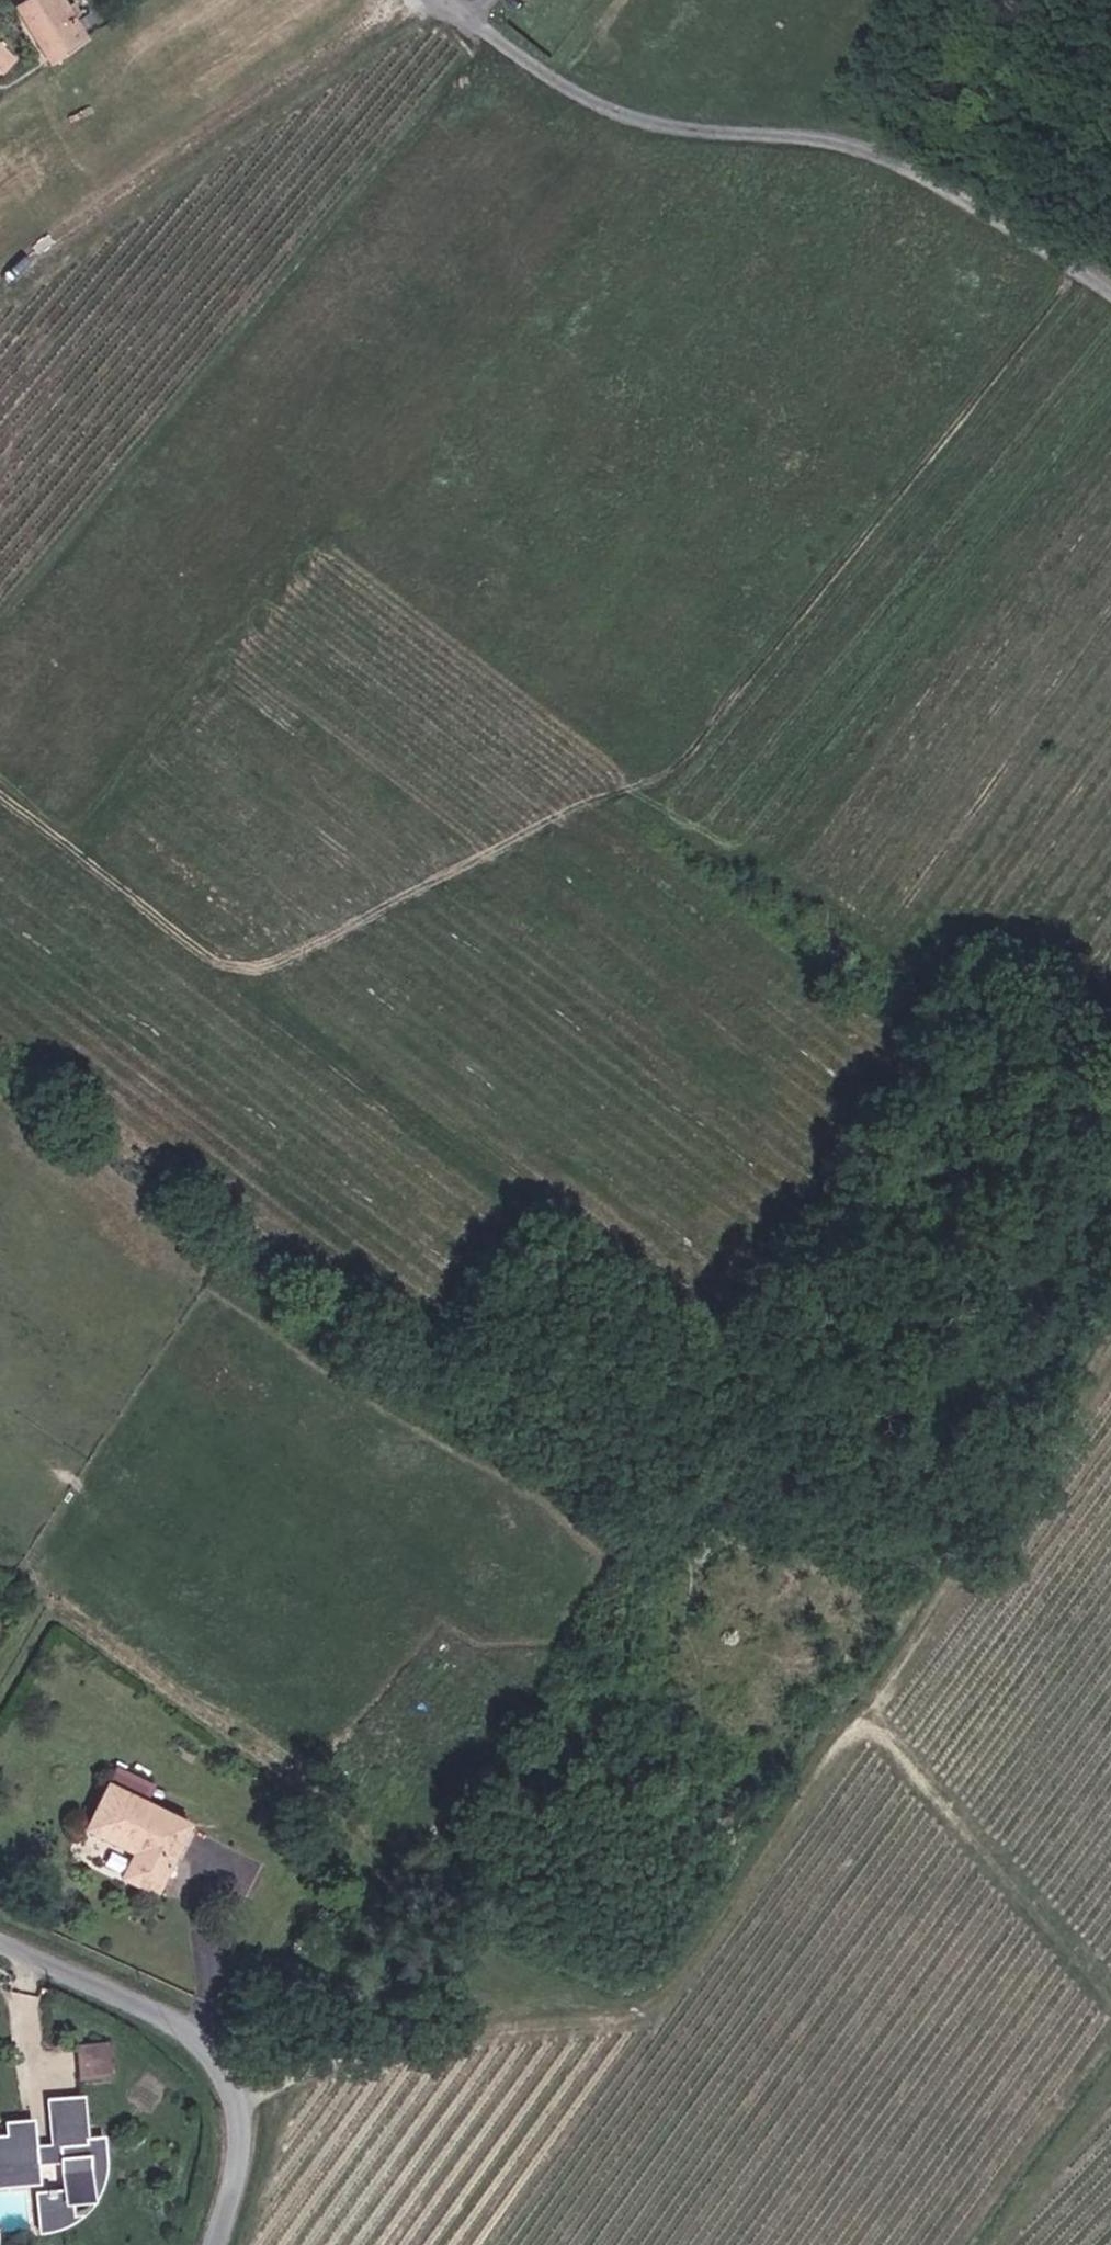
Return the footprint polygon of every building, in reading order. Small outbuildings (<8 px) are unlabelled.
[(42,53),(50,67),(84,44),(70,23),(64,27),(49,0),(27,0),(15,7),(42,53)] [(14,59),(0,47),(0,74),(14,59)] [(140,1857),(127,1882),(151,1894),(185,1825),(104,1785),(83,1829),(130,1852),(140,1857)] [(118,1877),(127,1882),(140,1857),(130,1852),(118,1877)] [(108,2048),(78,2050),(81,2083),(111,2081),(108,2048)] [(38,2190),(37,2169),(61,2168),(63,2200),(37,2202),(39,2235),(59,2229),(75,2219),(74,2206),(89,2205),(93,2200),(100,2185),(102,2178),(104,2155),(102,2148),(97,2148),(97,2140),(89,2141),(87,2102),(51,2104),(53,2150),(35,2151),(34,2126),(8,2128),(8,2141),(0,2142),(0,2185),(12,2184),(13,2191),(38,2190)] [(74,2206),(75,2219),(79,2217),(84,2212),(89,2205),(74,2206)]
